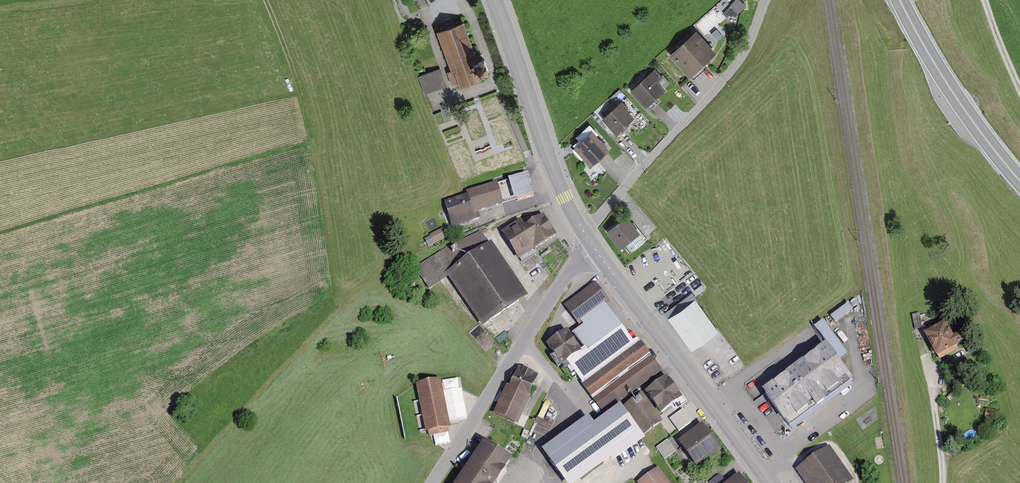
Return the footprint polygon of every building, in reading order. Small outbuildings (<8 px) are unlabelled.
[(745,7),(738,0),(736,0),(722,14),(725,17),(735,17),(745,7)] [(485,58),(478,61),(476,56),(463,22),(438,31),(453,71),(448,73),(453,86),(456,84),(457,87),(482,78),(480,74),(489,70),(485,58)] [(715,48),(695,25),(665,50),(685,73),(715,48)] [(447,86),(440,67),(419,75),(426,94),(447,86)] [(672,85),(655,69),(629,92),(646,109),(672,85)] [(634,117),(619,100),(600,117),(615,134),(634,117)] [(610,147),(593,128),(572,146),(589,165),(610,147)] [(528,174),(468,193),(474,212),(534,193),(528,174)] [(468,193),(444,201),(453,227),(476,220),(474,212),(468,193)] [(537,246),(557,234),(544,212),(524,224),(537,246)] [(642,234),(628,217),(607,233),(621,251),(642,234)] [(518,257),(537,246),(524,224),(505,235),(518,257)] [(447,239),(442,229),(430,235),(435,245),(447,239)] [(528,295),(481,230),(445,249),(418,266),(432,287),(449,276),(482,326),(528,295)] [(565,304),(581,326),(609,307),(612,304),(596,282),(565,304)] [(725,334),(694,293),(667,313),(698,355),(725,334)] [(848,301),(834,310),(837,316),(852,307),(848,301)] [(582,350),(620,323),(609,307),(581,326),(571,333),(582,350)] [(919,314),(912,315),(914,329),(921,328),(919,314)] [(957,320),(926,337),(939,362),(971,345),(957,320)] [(567,361),(582,382),(635,344),(620,323),(582,350),(567,361)] [(567,361),(582,350),(571,333),(567,329),(548,342),(563,363),(567,361)] [(591,395),(650,354),(641,341),(635,344),(582,382),(591,395)] [(852,382),(826,348),(760,397),(787,431),(824,403),(852,382)] [(591,395),(605,415),(664,373),(650,354),(591,395)] [(521,366),(512,384),(510,383),(496,414),(518,424),(532,393),(528,391),(537,373),(521,366)] [(460,374),(445,375),(446,385),(461,384),(460,374)] [(667,375),(645,391),(660,412),(674,402),(682,397),(679,393),(667,375)] [(441,381),(417,386),(420,401),(426,433),(450,428),(441,381)] [(655,426),(659,415),(643,392),(622,407),(642,435),(655,426)] [(679,393),(682,397),(674,402),(675,404),(684,397),(680,392),(679,393)] [(610,418),(635,454),(648,445),(642,435),(622,407),(609,416),(610,418)] [(996,411),(986,410),(985,420),(994,421),(996,411)] [(610,418),(595,429),(617,460),(620,465),(635,454),(610,418)] [(718,445),(699,421),(675,439),(694,464),(718,445)] [(551,457),(570,482),(584,482),(617,460),(595,429),(594,427),(551,457)] [(484,438),(453,482),(497,482),(514,458),(484,438)] [(668,440),(656,448),(664,459),(676,451),(668,440)] [(830,448),(798,470),(806,482),(854,482),(830,448)] [(712,460),(701,467),(709,478),(719,470),(712,460)] [(658,466),(637,481),(638,482),(670,482),(658,466)] [(725,482),(746,482),(739,473),(725,482)] [(711,482),(720,482),(724,480),(720,474),(710,481),(711,482)]
